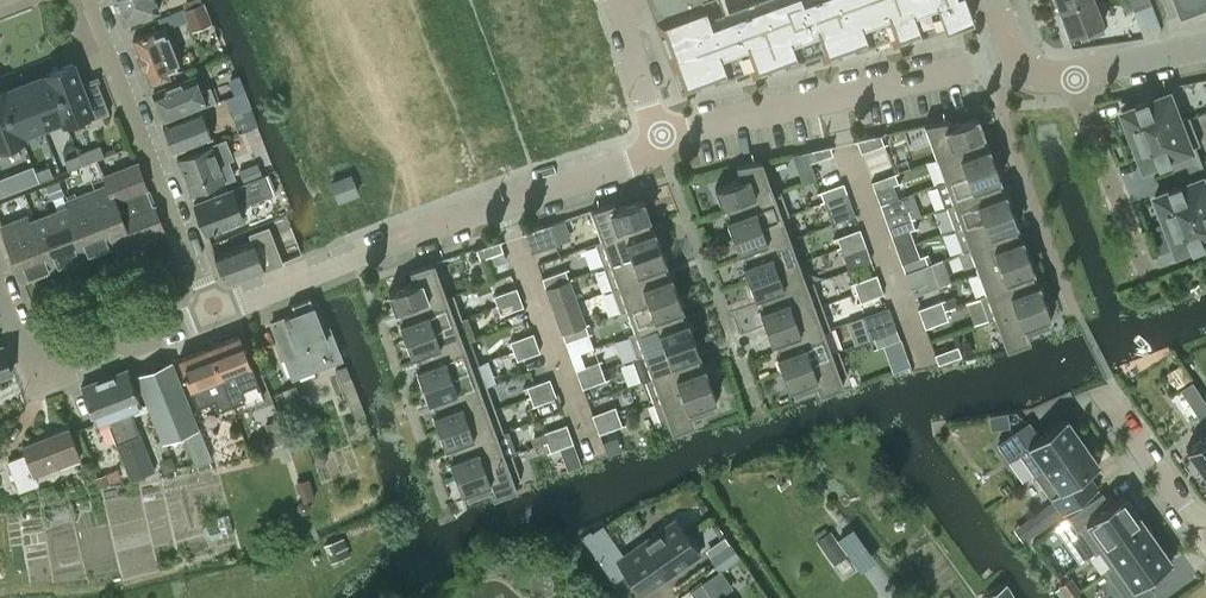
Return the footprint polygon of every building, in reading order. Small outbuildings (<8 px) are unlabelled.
[(154,0),(114,0),(124,24),(158,11),(154,0)] [(650,6),(681,91),(717,78),(734,72),(749,67),(752,75),(802,57),(819,51),(823,60),(872,42),(873,42),(888,36),(892,44),(892,45),(928,32),(929,34),(943,29),(974,18),(967,0),(647,0),(650,6)] [(1058,10),(1084,0),(1054,0),(1058,10)] [(1058,10),(1069,37),(1091,28),(1103,24),(1104,23),(1095,0),(1084,0),(1058,10)] [(1134,10),(1153,4),(1151,0),(1130,0),(1134,10)] [(1178,13),(1176,14),(1177,18),(1179,18),(1178,17),(1205,6),(1205,0),(1173,0),(1178,13)] [(203,1),(183,10),(192,30),(212,22),(203,1)] [(1103,24),(1091,28),(1094,35),(1106,30),(1103,24)] [(141,73),(144,79),(147,78),(149,82),(172,73),(171,71),(181,67),(165,28),(156,32),(155,29),(132,39),(133,43),(131,47),(134,53),(138,52),(144,67),(141,73)] [(46,73),(46,74),(63,118),(64,122),(90,112),(92,119),(109,112),(96,78),(81,84),(72,62),(46,73)] [(46,74),(25,82),(42,126),(63,118),(46,74)] [(159,108),(163,119),(204,104),(205,106),(214,103),(209,89),(200,92),(194,76),(152,92),(153,95),(152,99),(154,106),(159,108)] [(229,80),(227,81),(233,94),(235,94),(237,93),(239,92),(233,78),(231,79),(229,80)] [(25,82),(5,90),(3,90),(20,134),(22,133),(42,126),(25,82)] [(5,90),(5,88),(0,90),(0,147),(24,138),(22,133),(20,134),(3,90),(5,90)] [(1134,108),(1121,113),(1125,123),(1122,124),(1128,139),(1178,121),(1167,95),(1147,103),(1146,100),(1133,105),(1134,108)] [(246,110),(231,115),(237,132),(252,126),(257,124),(251,108),(246,110)] [(172,152),(212,137),(201,109),(162,123),(172,152)] [(936,158),(983,141),(981,135),(984,134),(978,116),(952,126),(950,120),(924,125),(936,158)] [(1178,121),(1128,139),(1135,159),(1139,158),(1143,168),(1155,163),(1156,166),(1168,161),(1173,173),(1201,162),(1195,147),(1200,145),(1189,117),(1178,121)] [(857,140),(861,152),(884,143),(881,134),(883,134),(883,133),(853,139),(853,141),(857,140)] [(210,145),(176,159),(190,195),(235,177),(228,159),(233,157),(226,139),(210,145)] [(945,181),(995,163),(988,146),(985,147),(983,141),(936,158),(945,181)] [(832,144),(802,151),(802,152),(805,151),(810,162),(833,154),(830,146),(832,146),(832,144)] [(65,160),(69,169),(82,164),(79,155),(65,160)] [(238,169),(243,183),(269,173),(271,173),(265,159),(238,169)] [(727,211),(773,194),(762,161),(736,165),(741,178),(715,188),(722,206),(725,205),(727,211)] [(1173,173),(1178,185),(1166,190),(1167,193),(1154,198),(1158,208),(1155,209),(1161,224),(1205,207),(1205,175),(1201,162),(1173,173)] [(946,205),(946,206),(1000,187),(997,181),(1001,179),(995,163),(945,181),(936,184),(944,206),(946,205)] [(129,243),(144,238),(162,231),(137,164),(103,177),(107,186),(67,201),(69,207),(27,223),(25,217),(2,225),(22,278),(128,239),(129,243)] [(49,166),(36,172),(39,180),(53,175),(49,166)] [(33,167),(20,172),(25,186),(38,181),(33,167)] [(811,167),(798,172),(801,180),(814,175),(811,167)] [(894,172),(871,181),(875,190),(898,182),(894,172)] [(243,183),(193,203),(205,234),(208,233),(243,219),(239,209),(277,194),(269,173),(243,183)] [(338,200),(359,193),(352,174),(331,182),(338,200)] [(63,192),(57,179),(45,184),(50,197),(63,192)] [(820,190),(823,200),(847,192),(843,182),(820,190)] [(955,229),(1011,208),(1005,192),(1002,193),(1000,187),(946,206),(955,229)] [(782,216),(788,214),(780,191),(773,194),(727,211),(729,217),(726,218),(732,234),(782,216)] [(847,192),(823,200),(827,209),(831,222),(855,214),(850,201),(847,192)] [(602,241),(649,224),(646,218),(650,217),(643,199),(617,209),(615,202),(591,210),(602,241)] [(1161,224),(1168,244),(1172,242),(1176,252),(1189,247),(1190,250),(1201,246),(1205,257),(1205,207),(1161,224)] [(888,227),(911,219),(908,208),(885,217),(888,227)] [(970,249),(1016,232),(1014,226),(1017,225),(1011,208),(955,229),(963,252),(970,249)] [(744,256),(790,239),(782,216),(732,234),(738,251),(741,250),(744,256)] [(915,227),(911,219),(888,227),(891,236),(915,227)] [(549,223),(523,232),(524,233),(531,253),(533,252),(556,243),(552,233),(549,224),(549,223)] [(611,263),(660,246),(654,229),(651,230),(649,224),(602,241),(595,243),(604,266),(611,263)] [(225,283),(282,262),(268,226),(249,233),(251,241),(214,255),(225,283)] [(840,246),(863,237),(860,228),(837,236),(840,246)] [(978,272),(1028,254),(1022,238),(1019,239),(1016,232),(970,249),(978,272)] [(867,247),(863,237),(840,246),(843,255),(867,247)] [(494,263),(506,259),(503,250),(500,241),(503,240),(502,239),(473,248),(473,249),(476,248),(480,258),(491,254),(494,263)] [(749,280),(798,262),(790,239),(744,256),(746,262),(743,263),(749,280)] [(619,286),(665,269),(663,263),(666,262),(660,246),(611,263),(619,286)] [(905,273),(928,264),(924,254),(901,262),(905,273)] [(986,295),(1033,278),(1031,272),(1034,271),(1028,254),(978,272),(986,295)] [(400,314),(447,297),(434,262),(410,270),(414,282),(388,292),(395,310),(398,309),(400,314)] [(760,302),(807,285),(798,262),(749,280),(755,296),(758,295),(760,302)] [(928,264),(905,273),(908,281),(913,295),(936,286),(931,273),(928,264)] [(546,287),(569,279),(565,269),(542,277),(546,287)] [(627,309),(677,291),(671,275),(667,276),(665,269),(619,286),(612,289),(620,312),(627,309)] [(857,291),(880,283),(876,273),(853,282),(857,291)] [(1035,284),(1033,278),(986,295),(980,297),(988,320),(995,318),(1044,300),(1038,283),(1035,284)] [(569,279),(546,287),(554,310),(577,301),(572,288),(569,279)] [(765,326),(822,305),(813,282),(807,285),(760,302),(762,308),(759,309),(765,326)] [(883,292),(880,283),(857,291),(860,301),(883,292)] [(497,305),(520,296),(517,286),(493,295),(497,305)] [(635,332),(682,315),(679,309),(683,308),(677,291),(627,309),(635,332)] [(462,318),(453,295),(447,297),(400,314),(402,321),(399,322),(405,338),(455,320),(462,318)] [(523,305),(520,296),(497,305),(500,314),(523,305)] [(292,378),(335,362),(310,297),(292,304),(295,313),(289,316),(288,314),(284,315),(285,317),(271,323),(292,378)] [(922,318),(945,310),(941,299),(918,308),(922,318)] [(1050,316),(1044,300),(995,318),(1007,350),(1030,342),(1027,333),(1050,324),(1047,317),(1050,316)] [(577,301),(554,310),(559,323),(562,333),(585,324),(582,314),(577,301)] [(775,341),(777,347),(823,330),(830,328),(822,305),(765,326),(771,342),(775,341)] [(869,339),(873,337),(896,328),(888,306),(861,316),(869,339)] [(948,318),(945,310),(922,318),(925,327),(948,318)] [(637,357),(693,337),(687,320),(684,321),(682,315),(635,332),(628,334),(637,357)] [(455,320),(405,338),(411,355),(414,354),(417,360),(463,343),(455,320)] [(588,333),(585,324),(562,333),(566,341),(588,333)] [(900,338),(896,328),(873,337),(877,346),(900,338)] [(782,371),(832,353),(823,330),(777,347),(779,353),(776,355),(782,371)] [(513,350),(537,342),(533,332),(510,341),(513,350)] [(209,347),(230,405),(244,400),(240,390),(257,384),(239,335),(209,347)] [(693,337),(637,357),(645,380),(698,361),(696,354),(699,353),(693,337)] [(470,340),(463,343),(417,360),(419,366),(416,367),(422,384),(478,363),(470,340)] [(540,351),(537,342),(513,350),(517,360),(540,351)] [(0,346),(0,378),(12,374),(1,346),(0,346)] [(958,346),(935,354),(938,363),(961,355),(958,346)] [(218,410),(230,405),(209,347),(178,358),(196,407),(214,400),(218,410)] [(847,374),(838,351),(832,353),(782,371),(788,388),(791,387),(794,394),(816,386),(820,394),(843,386),(840,377),(847,374)] [(171,360),(135,374),(144,397),(161,441),(182,433),(195,466),(211,459),(199,426),(197,427),(171,360)] [(579,378),(602,370),(598,360),(575,368),(579,378)] [(653,403),(710,382),(704,366),(701,367),(698,361),(645,380),(653,403)] [(487,386),(478,363),(422,384),(428,400),(431,399),(433,406),(487,386)] [(127,368),(104,376),(128,439),(140,434),(130,409),(141,405),(127,368)] [(605,379),(602,370),(579,378),(582,387),(605,379)] [(128,439),(104,376),(81,385),(95,422),(106,418),(116,443),(128,439)] [(530,396),(553,388),(550,377),(527,386),(530,396)] [(1192,380),(1180,388),(1199,416),(1205,411),(1205,402),(1192,380)] [(716,399),(710,382),(653,403),(662,426),(669,424),(672,433),(696,424),(692,415),(715,407),(713,400),(716,399)] [(293,417),(306,412),(296,385),(282,390),(293,417)] [(495,409),(487,386),(433,406),(436,412),(432,413),(438,430),(495,409)] [(557,396),(553,388),(530,396),(533,405),(557,396)] [(596,424),(619,415),(615,405),(592,414),(596,424)] [(503,432),(495,409),(438,430),(445,446),(448,445),(450,451),(503,432)] [(622,424),(619,415),(596,424),(599,433),(622,424)] [(279,418),(264,423),(273,446),(288,440),(279,418)] [(997,443),(1009,460),(1018,454),(1033,474),(1081,441),(1065,418),(1040,436),(1029,420),(997,443)] [(547,441),(570,433),(566,423),(543,432),(547,441)] [(69,427),(40,437),(22,445),(25,454),(8,460),(19,489),(37,482),(35,475),(81,457),(69,427)] [(449,459),(455,475),(511,454),(515,453),(507,430),(503,432),(450,451),(452,458),(449,459)] [(573,442),(570,433),(547,441),(550,450),(573,442)] [(140,434),(128,439),(143,476),(155,472),(141,434),(140,434)] [(1202,438),(1186,449),(1205,476),(1205,435),(1202,438)] [(128,439),(116,443),(130,481),(143,476),(128,439)] [(1081,441),(1033,474),(1060,513),(1097,488),(1087,473),(1098,465),(1081,441)] [(317,450),(315,454),(316,459),(320,462),(325,460),(328,456),(326,451),(322,449),(317,450)] [(520,478),(511,454),(455,475),(461,491),(464,490),(467,497),(489,489),(493,498),(516,489),(513,481),(520,478)] [(171,455),(160,459),(164,470),(175,466),(171,455)] [(106,473),(94,477),(99,488),(110,483),(106,473)] [(300,491),(303,501),(315,498),(309,477),(295,482),(298,492),(300,491)] [(1124,494),(1111,503),(1102,491),(1067,515),(1077,529),(1079,527),(1096,551),(1141,518),(1124,494)] [(298,505),(298,510),(301,513),(306,514),(310,510),(310,505),(307,501),(302,501),(298,505)] [(702,554),(675,516),(615,558),(642,596),(702,554)] [(1099,549),(1111,567),(1155,537),(1155,536),(1142,518),(1099,549)] [(345,536),(323,544),(330,563),(352,555),(345,536)] [(1155,537),(1111,567),(1107,570),(1127,597),(1146,597),(1154,592),(1145,579),(1172,561),(1155,537)] [(1071,577),(1058,585),(1067,597),(1080,589),(1071,577)] [(690,591),(695,597),(697,597),(707,591),(702,582),(690,591)] [(1007,582),(985,597),(986,597),(1017,597),(1007,582)]
